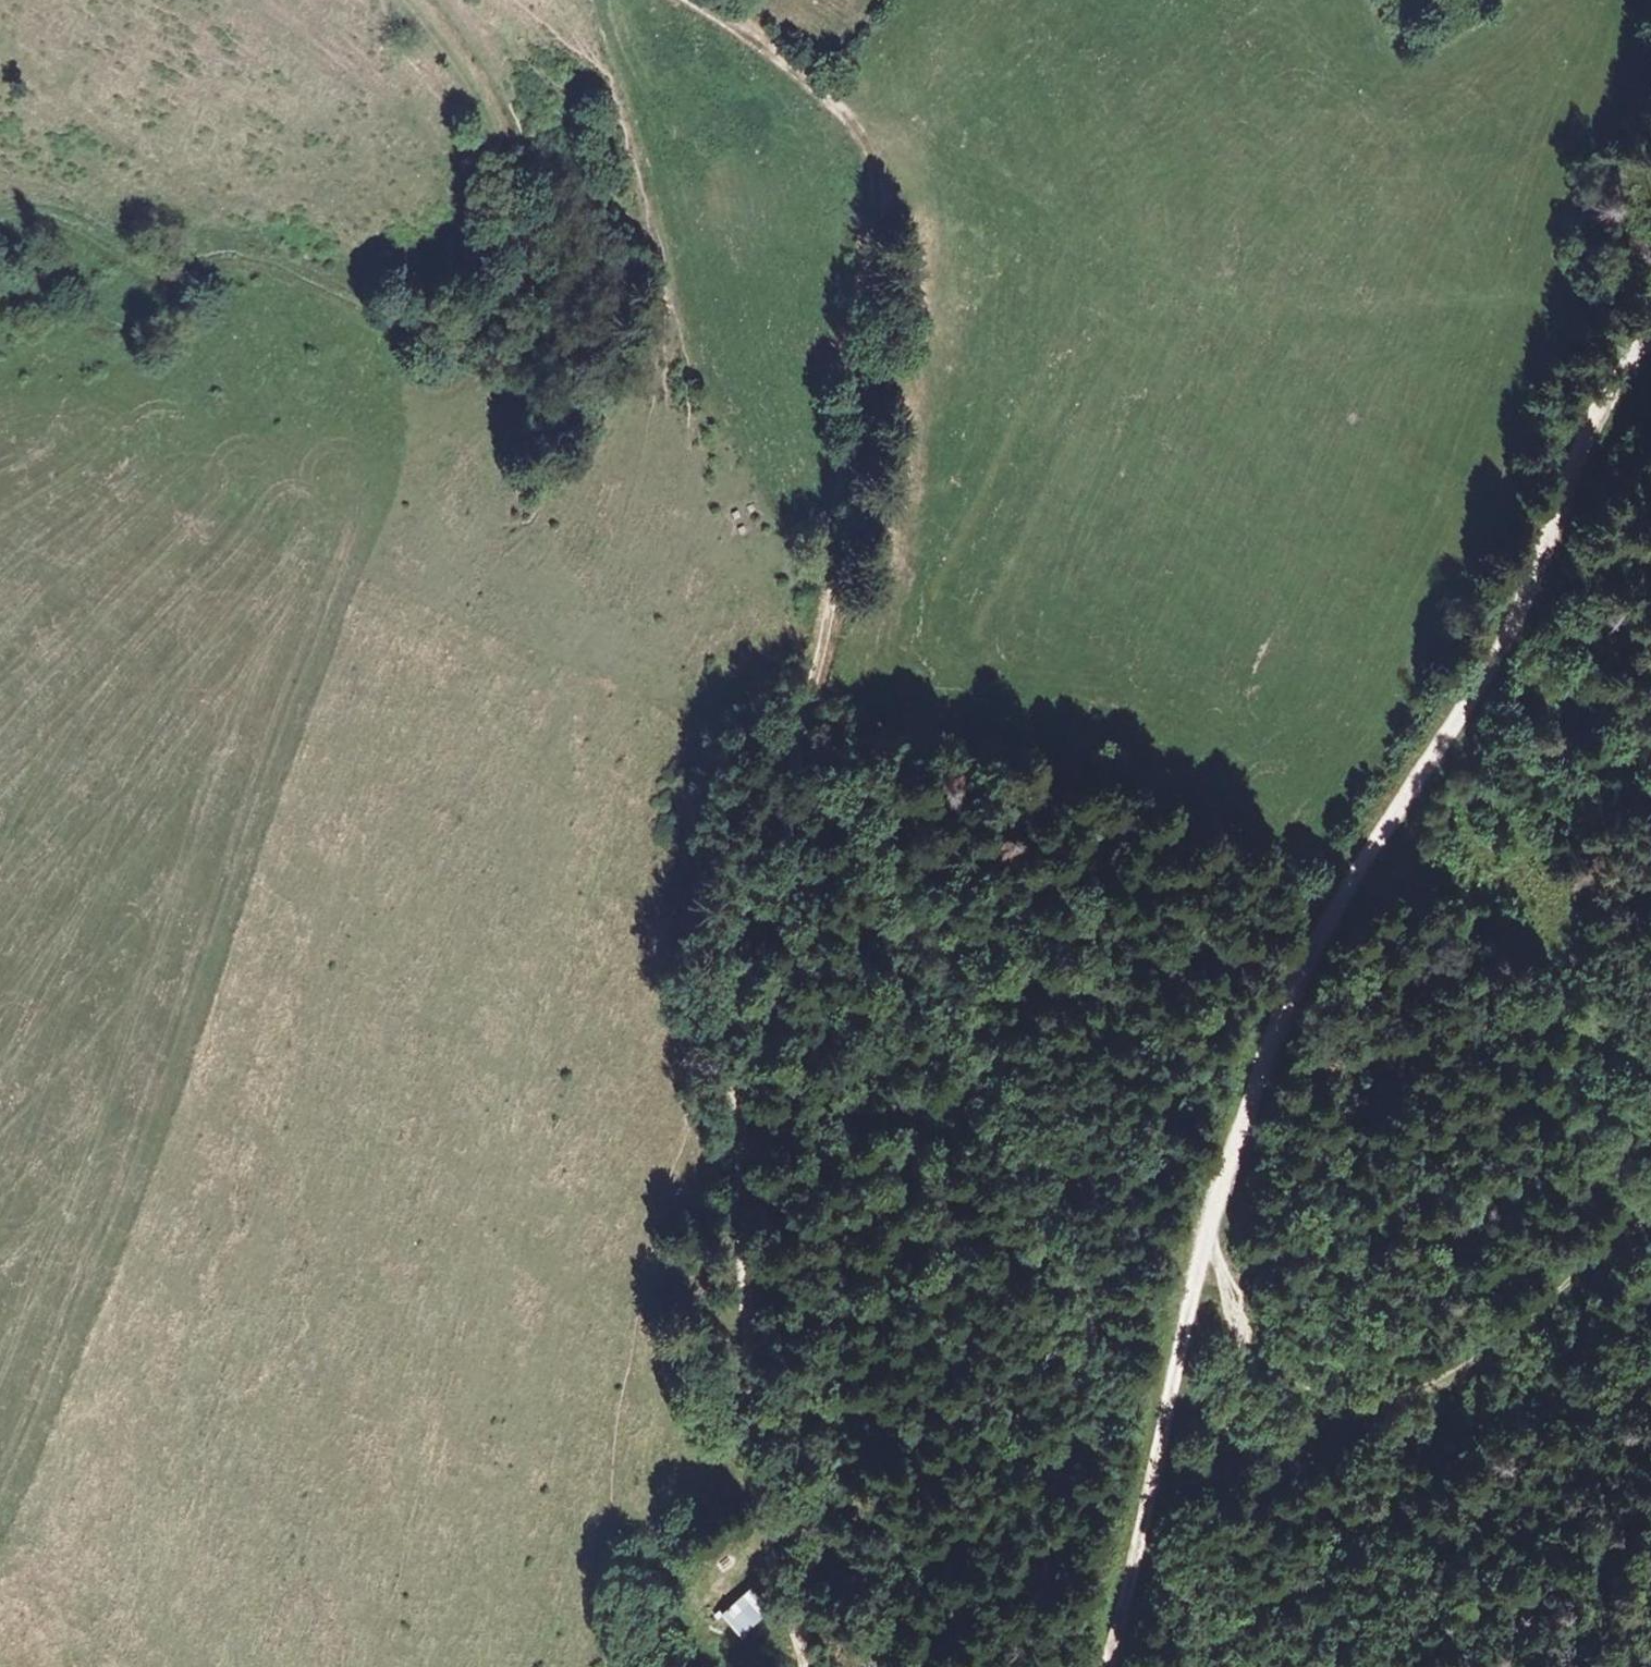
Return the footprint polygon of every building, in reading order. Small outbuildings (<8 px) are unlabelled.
[(742,1641),(773,1617),(756,1595),(724,1620),(742,1641)]
